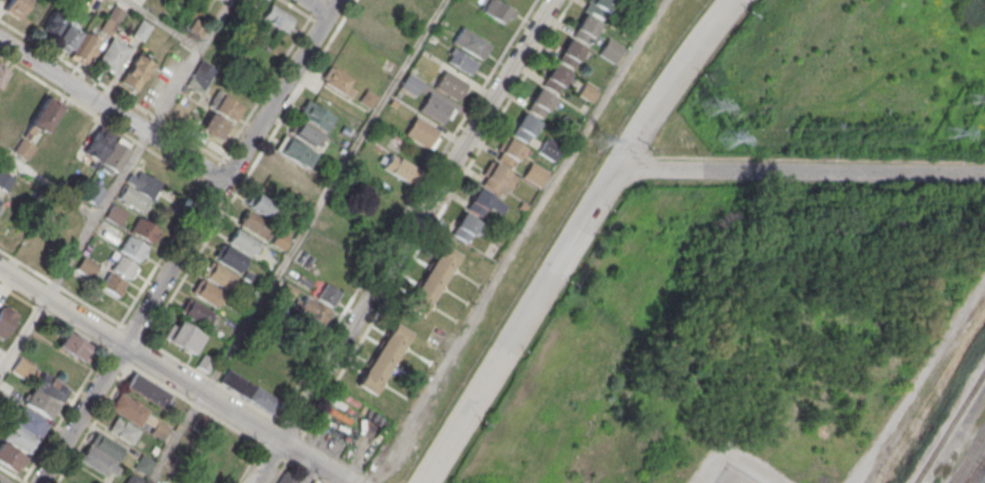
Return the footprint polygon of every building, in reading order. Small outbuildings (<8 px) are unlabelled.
[(30,0),(8,0),(2,11),(17,20),(30,0)] [(401,8),(406,0),(387,0),(401,8)] [(509,25),(516,10),(497,0),(488,0),(482,12),(509,25)] [(614,0),(595,0),(588,13),(603,22),(607,14),(608,15),(616,1),(614,0)] [(294,16),(268,4),(261,20),(287,31),(294,16)] [(99,28),(110,35),(124,11),(113,5),(99,28)] [(68,54),(81,28),(50,12),(41,31),(57,39),(53,46),(68,54)] [(600,26),(584,16),(572,38),(587,46),(591,39),(592,40),(600,26)] [(131,35),(142,41),(151,25),(140,19),(131,35)] [(453,43),(462,28),(491,46),(482,61),(453,43)] [(86,65),(101,38),(85,29),(70,56),(86,65)] [(129,48),(111,37),(95,64),(113,75),(129,48)] [(624,48),(608,37),(598,53),(614,64),(624,48)] [(586,50),(569,41),(557,62),(572,71),(576,63),(578,64),(586,50)] [(445,61),(472,75),(479,61),(452,47),(445,61)] [(153,63),(138,52),(118,81),(133,91),(153,63)] [(9,68),(0,62),(0,82),(9,68)] [(214,74),(203,63),(185,82),(196,92),(214,74)] [(348,97),(357,83),(330,65),(321,79),(348,97)] [(570,75),(554,66),(541,87),(556,96),(561,88),(562,89),(570,75)] [(434,88),(445,71),(468,85),(458,102),(434,88)] [(424,82),(408,72),(399,87),(414,97),(424,82)] [(555,100),(539,90),(526,111),(541,120),(545,113),(547,113),(555,100)] [(210,107),(232,122),(242,107),(220,92),(210,107)] [(46,134),(62,103),(44,93),(14,152),(27,159),(34,145),(26,140),(33,127),(46,134)] [(419,112),(429,94),(453,108),(442,126),(419,112)] [(326,131),(335,117),(308,99),(298,114),(326,131)] [(200,127),(222,139),(231,124),(209,112),(200,127)] [(540,124),(523,115),(511,136),(526,145),(530,137),(532,138),(540,124)] [(405,136),(415,118),(438,132),(428,150),(405,136)] [(318,148),(326,136),(300,120),(292,132),(318,148)] [(133,145),(99,125),(83,153),(116,173),(133,145)] [(275,149),(306,169),(316,154),(285,134),(275,149)] [(538,151),(554,160),(563,144),(547,135),(538,151)] [(525,150),(509,140),(496,161),(511,170),(516,163),(517,163),(525,150)] [(418,168),(389,152),(381,168),(410,184),(418,168)] [(267,168),(297,187),(306,172),(276,153),(267,168)] [(479,182),(498,193),(501,188),(508,192),(518,177),(491,161),(479,182)] [(522,176),(538,187),(548,172),(531,161),(522,176)] [(162,182),(134,168),(117,199),(145,214),(162,182)] [(13,179),(2,170),(0,173),(0,187),(4,190),(13,179)] [(96,205),(105,189),(89,181),(81,197),(96,205)] [(489,207),(500,214),(506,206),(478,186),(465,206),(481,218),(489,207)] [(275,205),(256,192),(248,204),(266,217),(275,205)] [(104,217),(120,226),(128,213),(113,203),(104,217)] [(237,224),(266,240),(274,225),(245,210),(237,224)] [(450,233),(467,243),(474,232),(479,235),(484,225),(462,212),(450,233)] [(130,232),(139,218),(158,230),(149,244),(130,232)] [(227,244),(236,229),(259,243),(250,258),(227,244)] [(291,238),(278,230),(271,242),(283,250),(291,238)] [(120,251),(128,237),(148,249),(139,263),(120,251)] [(404,307),(422,317),(459,254),(442,244),(404,307)] [(216,260),(225,246),(248,260),(239,275),(216,260)] [(76,269),(91,277),(98,264),(83,256),(76,269)] [(111,270),(119,256),(139,268),(130,282),(111,270)] [(204,278),(213,263),(236,278),(228,292),(204,278)] [(99,288),(108,273),(128,286),(119,300),(99,288)] [(342,293),(320,280),(311,296),(305,293),(295,309),(323,326),(342,293)] [(193,295),(202,281),(225,295),(216,309),(193,295)] [(180,314),(189,299),(212,314),(203,328),(180,314)] [(2,339),(17,312),(0,303),(0,338),(2,339)] [(408,330),(390,321),(358,387),(376,396),(408,330)] [(171,337),(179,322),(202,336),(194,351),(171,337)] [(58,348),(67,334),(89,348),(80,363),(58,348)] [(27,379),(34,365),(19,357),(11,372),(27,379)] [(219,382),(269,413),(278,398),(228,367),(219,382)] [(52,419),(69,387),(42,372),(24,403),(52,419)] [(173,395),(133,373),(125,386),(165,409),(173,395)] [(109,409),(141,427),(142,426),(163,438),(171,424),(119,393),(109,409)] [(49,422),(21,406),(11,423),(2,438),(30,454),(49,422)] [(210,420),(201,414),(194,424),(203,431),(210,420)] [(107,431),(130,444),(139,430),(116,417),(107,431)] [(78,461),(111,479),(127,448),(94,431),(78,461)] [(27,457),(0,441),(0,442),(0,463),(17,473),(27,457)] [(153,462),(141,454),(132,467),(145,475),(153,462)] [(130,471),(123,482),(141,482),(143,479),(130,471)] [(284,471),(276,482),(296,482),(298,480),(284,471)]
